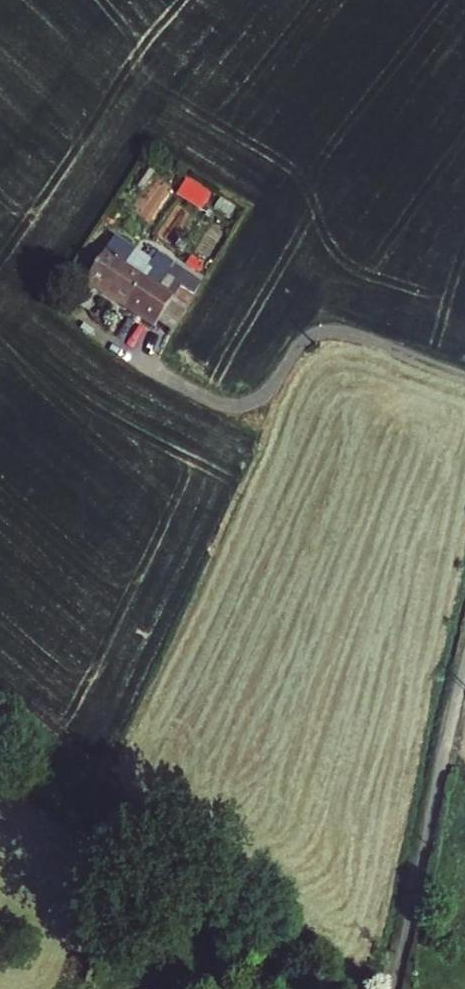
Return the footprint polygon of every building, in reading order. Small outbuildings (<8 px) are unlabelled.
[(87,282),(126,308),(145,280),(107,255),(87,282)] [(155,271),(148,283),(158,290),(166,278),(155,271)] [(182,289),(166,278),(158,290),(148,283),(145,280),(126,308),(156,328),(158,324),(172,332),(184,312),(172,304),(182,289)]
